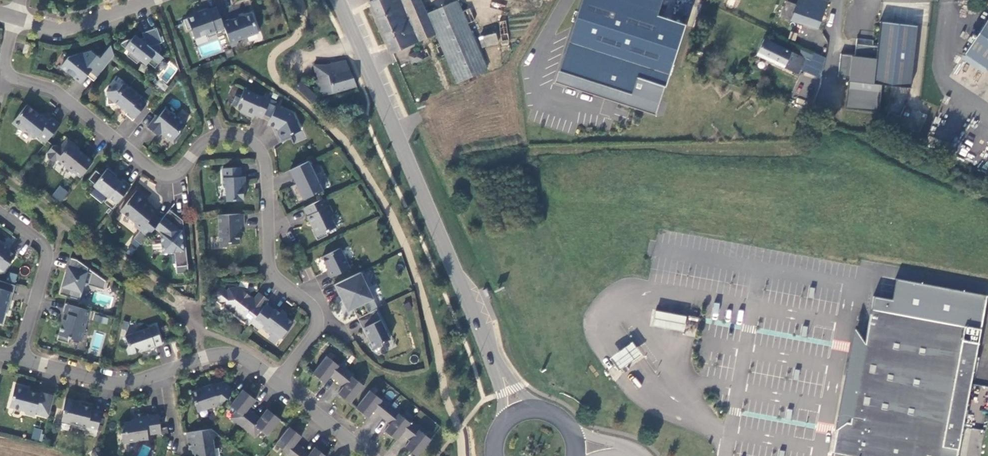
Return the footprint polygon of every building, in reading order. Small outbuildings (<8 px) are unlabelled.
[(370,1),(392,53),(436,33),(457,82),(486,69),(467,23),(475,20),(469,8),(462,12),(457,0),(426,14),(420,0),(372,0),(370,1)] [(553,84),(655,117),(664,87),(684,25),(659,17),(664,0),(581,0),(553,84)] [(829,15),(823,13),(827,2),(821,0),(797,0),(796,4),(786,1),(781,17),(818,28),(824,31),(829,15)] [(221,22),(216,8),(206,11),(205,9),(197,12),(198,15),(182,21),(186,31),(189,29),(193,39),(205,35),(207,38),(215,35),(215,33),(224,29),(221,22)] [(230,19),(221,22),(224,29),(231,46),(239,43),(238,40),(259,32),(251,13),(240,18),(239,16),(230,20),(230,19)] [(965,54),(987,69),(987,18),(965,54)] [(506,20),(499,21),(501,41),(509,40),(506,20)] [(917,25),(880,20),(876,44),(872,43),(872,44),(856,42),(854,53),(840,51),(837,74),(848,76),(844,107),(877,111),(881,84),(909,87),(917,25)] [(156,27),(141,32),(143,37),(135,40),(133,39),(129,39),(126,39),(122,41),(119,44),(129,51),(126,55),(136,63),(139,59),(145,64),(147,62),(154,67),(162,57),(158,53),(161,49),(159,43),(161,42),(156,27)] [(495,33),(479,38),(482,47),(498,43),(495,33)] [(807,59),(769,41),(764,39),(757,55),(793,71),(797,62),(804,65),(807,59)] [(90,50),(68,56),(60,66),(80,82),(86,75),(89,71),(96,77),(114,55),(110,45),(109,46),(100,58),(90,50)] [(419,50),(408,55),(412,63),(429,56),(426,48),(419,51),(419,50)] [(234,56),(231,49),(224,51),(226,57),(227,59),(234,56)] [(342,90),(355,86),(346,61),(325,65),(314,65),(320,96),(342,90)] [(793,71),(800,75),(804,65),(797,62),(793,71)] [(89,71),(86,75),(93,80),(96,77),(89,71)] [(301,81),(295,87),(304,96),(310,90),(301,81)] [(139,96),(123,83),(117,90),(105,91),(107,104),(116,103),(126,112),(124,114),(132,120),(145,104),(138,98),(139,96)] [(253,117),(254,114),(261,118),(270,99),(262,96),(261,96),(244,88),(240,97),(235,95),(231,104),(240,108),(239,111),(253,117)] [(310,90),(304,96),(312,104),(318,97),(310,90)] [(15,118),(22,124),(25,123),(36,132),(40,132),(48,138),(61,122),(53,115),(50,118),(43,112),(43,111),(30,100),(15,118)] [(894,100),(885,118),(919,133),(927,115),(894,100)] [(293,113),(275,105),(267,124),(277,128),(276,131),(280,141),(290,137),(289,134),(300,130),(293,113)] [(185,124),(165,108),(158,116),(156,115),(146,126),(158,136),(162,131),(166,134),(164,136),(173,143),(180,134),(178,133),(185,124)] [(78,147),(66,138),(59,147),(57,145),(52,145),(46,152),(47,157),(52,161),(56,160),(57,159),(65,165),(64,166),(72,172),(73,171),(79,177),(92,161),(82,153),(81,155),(77,152),(79,150),(78,147)] [(306,162),(287,171),(293,184),(295,188),(289,191),(295,203),(320,191),(307,164),(306,162)] [(225,188),(226,201),(243,200),(242,186),(245,185),(244,182),(244,176),(240,176),(240,167),(222,168),(223,186),(225,188)] [(114,177),(116,175),(107,168),(101,174),(95,170),(88,179),(94,183),(93,185),(107,197),(103,202),(111,208),(130,185),(122,179),(120,181),(114,177)] [(59,185),(52,196),(61,202),(68,192),(59,185)] [(134,226),(140,230),(133,239),(140,245),(154,228),(160,220),(153,215),(155,213),(149,208),(144,204),(146,201),(147,200),(136,191),(120,211),(133,222),(134,226)] [(327,234),(325,230),(335,226),(330,215),(333,214),(329,204),(325,206),(323,200),(322,198),(303,207),(307,215),(306,215),(310,223),(312,223),(314,227),(311,228),(316,239),(327,234)] [(182,220),(169,209),(160,220),(154,228),(160,232),(162,252),(171,251),(171,253),(174,253),(175,266),(187,265),(184,237),(181,237),(181,230),(183,230),(182,220)] [(239,243),(238,226),(243,225),(243,213),(217,214),(219,246),(226,246),(229,243),(239,243)] [(3,270),(15,254),(7,249),(8,248),(6,247),(2,245),(1,243),(0,242),(0,271),(3,270)] [(339,248),(321,256),(327,269),(326,269),(330,277),(349,268),(339,248)] [(59,293),(69,296),(71,289),(80,291),(83,282),(88,283),(91,272),(88,271),(89,269),(76,258),(70,257),(59,293)] [(369,311),(364,302),(372,298),(359,271),(333,284),(338,296),(339,295),(347,311),(352,308),(357,317),(369,311)] [(99,275),(95,286),(103,289),(106,280),(99,275)] [(873,296),(856,380),(850,379),(845,403),(850,404),(850,421),(845,421),(836,428),(831,452),(850,455),(957,455),(987,295),(896,278),(892,299),(873,296)] [(15,284),(0,280),(0,322),(1,322),(6,306),(8,307),(15,284)] [(268,299),(258,292),(253,299),(237,287),(228,288),(226,291),(222,288),(217,288),(214,293),(214,298),(249,326),(250,323),(265,305),(268,299)] [(69,337),(80,340),(86,319),(88,320),(91,310),(64,302),(61,312),(66,313),(65,319),(62,318),(56,339),(67,342),(69,337)] [(261,328),(270,335),(271,333),(280,339),(292,323),(286,319),(285,314),(280,315),(279,313),(274,310),(273,311),(265,305),(250,323),(255,327),(259,330),(261,328)] [(382,345),(381,343),(389,338),(384,328),(385,327),(376,308),(369,311),(357,317),(366,336),(367,336),(369,340),(368,343),(371,350),(382,345)] [(685,316),(655,311),(653,325),(683,330),(685,316)] [(153,323),(122,334),(126,344),(124,347),(126,353),(141,347),(141,349),(159,342),(153,323)] [(620,350),(610,358),(619,370),(629,362),(640,354),(631,342),(620,350)] [(326,357),(312,374),(324,384),(330,377),(336,382),(346,370),(340,364),(338,366),(326,357)] [(346,370),(336,382),(343,387),(337,394),(349,404),(363,387),(352,378),(353,376),(346,370)] [(809,391),(822,392),(823,376),(810,376),(809,391)] [(189,390),(196,409),(218,401),(219,402),(231,386),(221,378),(210,382),(210,381),(202,384),(202,385),(189,390)] [(39,393),(24,389),(24,387),(14,384),(8,406),(22,410),(24,413),(34,415),(34,413),(48,416),(53,395),(39,391),(39,393)] [(242,389),(229,405),(235,410),(229,417),(242,427),(252,414),(246,410),(255,399),(242,389)] [(355,409),(367,419),(373,412),(381,419),(390,407),(382,400),(381,401),(369,392),(355,409)] [(63,410),(60,421),(70,423),(72,426),(85,429),(84,432),(95,434),(100,411),(90,409),(91,407),(74,403),(74,401),(64,398),(61,409),(63,410)] [(390,407),(381,419),(389,425),(383,432),(390,437),(395,442),(401,435),(409,425),(398,415),(399,414),(390,407)] [(252,414),(242,427),(254,437),(259,430),(266,435),(279,419),(266,409),(258,419),(252,414)] [(120,431),(122,441),(147,437),(146,432),(160,430),(157,412),(143,415),(143,411),(133,413),(134,417),(130,418),(130,420),(123,421),(124,431),(120,431)] [(409,425),(401,435),(409,442),(404,449),(412,455),(417,455),(429,441),(418,432),(419,431),(410,424),(409,425)] [(34,427),(31,438),(40,441),(44,430),(34,427)] [(274,444),(286,453),(284,455),(285,455),(295,455),(301,449),(295,444),(300,437),(288,427),(274,444)] [(186,431),(188,449),(193,448),(194,455),(214,455),(212,439),(217,433),(210,428),(200,429),(186,431)] [(137,455),(147,455),(149,447),(140,444),(137,455)] [(295,455),(323,455),(313,448),(308,454),(301,449),(295,455)]
